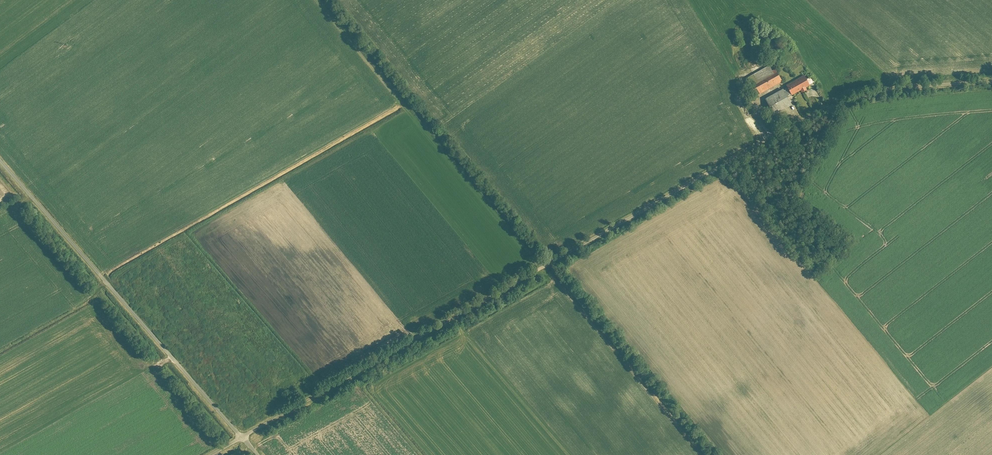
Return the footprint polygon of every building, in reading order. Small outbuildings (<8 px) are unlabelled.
[(776,70),(772,72),(769,67),(745,80),(751,90),(752,90),(756,97),(783,83),(776,70)] [(783,90),(766,100),(775,115),(792,106),(786,96),(791,93),(793,97),(801,92),(802,94),(808,91),(806,89),(810,87),(810,86),(806,79),(805,77),(787,87),(788,89),(784,92),(783,90)]
